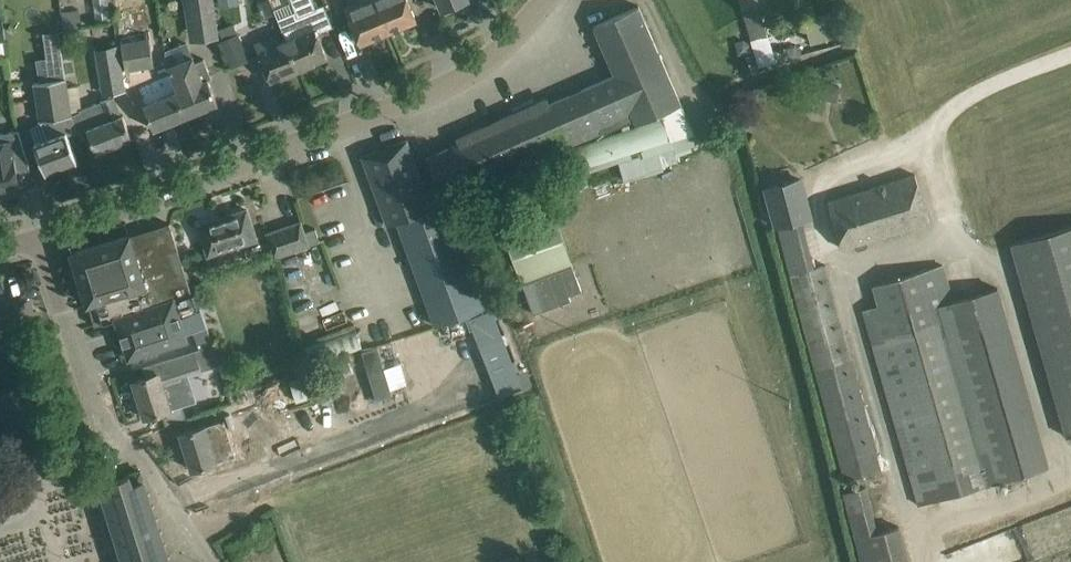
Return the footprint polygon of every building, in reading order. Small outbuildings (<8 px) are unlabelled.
[(188,14),(214,10),(213,0),(186,0),(188,14)] [(299,69),(327,57),(312,20),(311,21),(308,13),(316,9),(313,0),(291,0),(297,13),(278,20),(287,39),(299,69)] [(375,0),(359,0),(344,6),(360,43),(388,31),(375,0)] [(388,31),(417,20),(408,0),(375,0),(388,31)] [(443,9),(463,0),(439,0),(443,9)] [(777,59),(759,0),(739,0),(759,64),(777,59)] [(615,74),(583,88),(603,133),(620,125),(634,120),(636,124),(662,112),(662,113),(682,105),(679,99),(638,6),(593,25),(615,74)] [(79,9),(62,11),(64,29),(82,27),(79,9)] [(810,42),(844,32),(837,10),(804,19),(810,42)] [(235,24),(220,31),(224,39),(239,32),(235,24)] [(59,31),(45,33),(48,53),(62,51),(59,31)] [(250,60),(239,32),(224,39),(220,40),(231,67),(250,60)] [(299,69),(287,39),(278,43),(275,36),(255,44),(270,81),(299,69)] [(152,65),(148,38),(120,42),(125,70),(152,65)] [(750,42),(744,38),(735,41),(739,54),(753,51),(750,42)] [(799,45),(785,50),(788,58),(802,54),(799,45)] [(123,88),(117,46),(96,49),(103,91),(123,88)] [(173,72),(138,86),(145,103),(143,103),(153,128),(185,116),(218,102),(208,77),(212,76),(205,58),(189,64),(187,58),(170,65),(173,72)] [(44,120),(31,126),(37,142),(34,143),(37,150),(45,170),(77,158),(67,134),(78,130),(73,115),(73,111),(72,112),(68,86),(66,77),(50,79),(42,81),(34,82),(40,120),(44,119),(44,120)] [(572,147),(603,133),(583,88),(550,103),(570,148),(572,147)] [(114,96),(73,111),(73,115),(78,130),(86,126),(95,151),(132,137),(123,114),(121,115),(114,96)] [(561,151),(570,148),(550,103),(426,157),(441,192),(443,191),(556,141),(561,151)] [(623,129),(572,147),(578,169),(588,166),(590,171),(618,162),(619,161),(637,156),(639,162),(643,176),(665,169),(664,166),(678,161),(677,156),(691,150),(688,145),(698,141),(694,132),(693,130),(682,105),(662,113),(663,114),(654,117),(655,119),(623,129)] [(0,132),(0,196),(13,194),(13,189),(20,188),(17,169),(30,166),(18,129),(0,132)] [(407,139),(363,155),(370,176),(388,224),(398,220),(399,224),(435,323),(484,305),(450,211),(447,201),(432,207),(428,196),(415,161),(407,139)] [(915,174),(828,201),(842,248),(854,244),(855,246),(858,248),(867,245),(869,242),(868,240),(929,221),(915,174)] [(776,226),(810,217),(800,178),(766,188),(776,226)] [(208,253),(256,238),(247,209),(199,224),(208,253)] [(555,216),(504,235),(521,281),(572,262),(555,216)] [(302,221),(268,232),(276,256),(310,245),(309,244),(322,240),(318,227),(305,231),(302,221)] [(169,223),(130,234),(139,267),(143,266),(149,286),(145,287),(151,308),(191,296),(191,295),(188,288),(169,223)] [(1012,238),(1063,434),(1070,432),(1070,223),(1012,238)] [(130,234),(72,252),(87,304),(89,304),(95,326),(116,319),(128,357),(187,338),(179,313),(200,306),(196,293),(191,295),(191,296),(151,308),(145,287),(149,286),(143,266),(139,267),(130,234)] [(816,267),(791,273),(846,479),(882,469),(827,264),(816,267)] [(954,300),(943,264),(872,284),(878,304),(863,309),(919,503),(1049,466),(998,287),(954,300)] [(572,265),(523,283),(533,313),(571,300),(569,294),(581,290),(572,265)] [(206,326),(192,330),(195,339),(198,347),(212,342),(209,334),(206,326)] [(363,348),(355,326),(302,345),(309,367),(363,348)] [(146,376),(133,380),(145,417),(162,411),(166,410),(170,409),(183,405),(193,402),(185,377),(202,371),(202,369),(196,350),(168,359),(143,367),(146,376)] [(339,376),(354,371),(351,360),(336,365),(339,376)] [(290,381),(297,402),(340,388),(333,367),(290,381)] [(278,390),(193,416),(196,427),(201,426),(223,419),(240,414),(256,409),(257,414),(283,406),(278,390)] [(234,456),(223,419),(201,426),(196,427),(180,433),(191,469),(234,456)] [(100,483),(125,561),(170,561),(141,470),(100,483)] [(843,491),(861,561),(909,561),(899,523),(876,529),(865,485),(843,491)]
